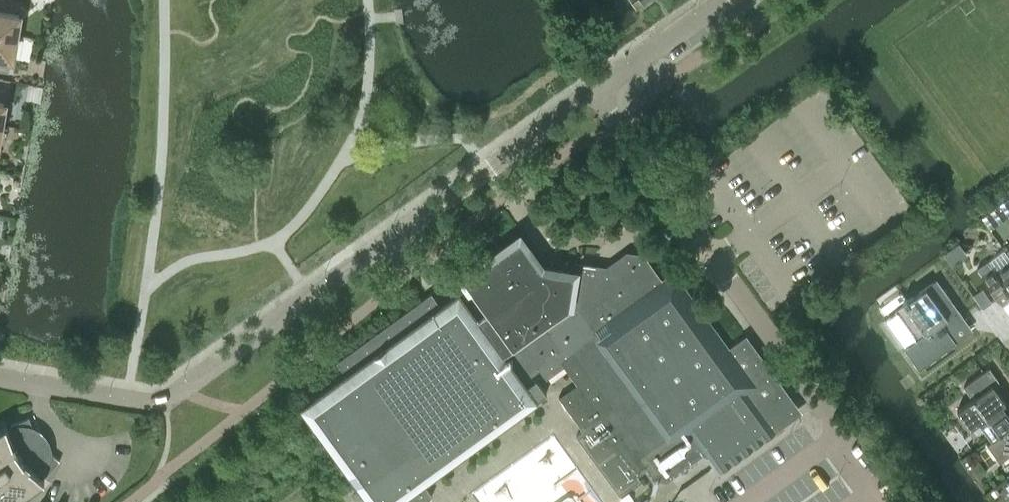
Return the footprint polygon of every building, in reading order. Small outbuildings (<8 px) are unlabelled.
[(15,35),(21,0),(0,0),(0,33),(15,35)] [(0,33),(0,69),(9,71),(15,35),(0,33)] [(993,210),(981,219),(988,229),(1000,220),(993,210)] [(452,285),(458,293),(503,353),(568,305),(573,272),(541,267),(519,236),(452,285)] [(575,263),(573,272),(568,305),(503,353),(510,363),(520,356),(523,360),(532,353),(547,374),(568,359),(584,381),(560,398),(583,430),(576,435),(619,494),(640,479),(633,470),(643,463),(653,476),(666,478),(704,450),(712,460),(725,462),(790,415),(792,402),(751,345),(738,342),(729,349),(679,280),(677,282),(665,280),(661,282),(642,255),(628,253),(607,268),(575,263)] [(995,271),(988,260),(977,268),(966,276),(975,288),(986,280),(1001,301),(1008,296),(1008,261),(995,271)] [(446,263),(434,272),(443,284),(455,276),(446,263)] [(895,312),(885,319),(905,347),(919,367),(956,341),(947,328),(963,317),(937,281),(908,301),(905,297),(902,300),(902,301),(905,305),(895,312)] [(432,494),(423,481),(546,392),(538,381),(547,374),(532,353),(523,360),(520,356),(510,363),(503,353),(458,293),(441,305),(431,292),(336,360),(346,374),(311,399),(302,406),(371,501),(422,501),(432,494)] [(993,384),(999,380),(989,367),(963,385),(972,398),(956,409),(969,427),(984,416),(997,434),(1008,425),(1008,407),(993,384)] [(35,440),(37,438),(29,416),(5,425),(6,426),(0,430),(0,501),(9,501),(43,478),(44,479),(60,460),(41,444),(39,446),(35,440)] [(997,434),(986,441),(999,459),(1008,452),(1008,425),(997,434)]
